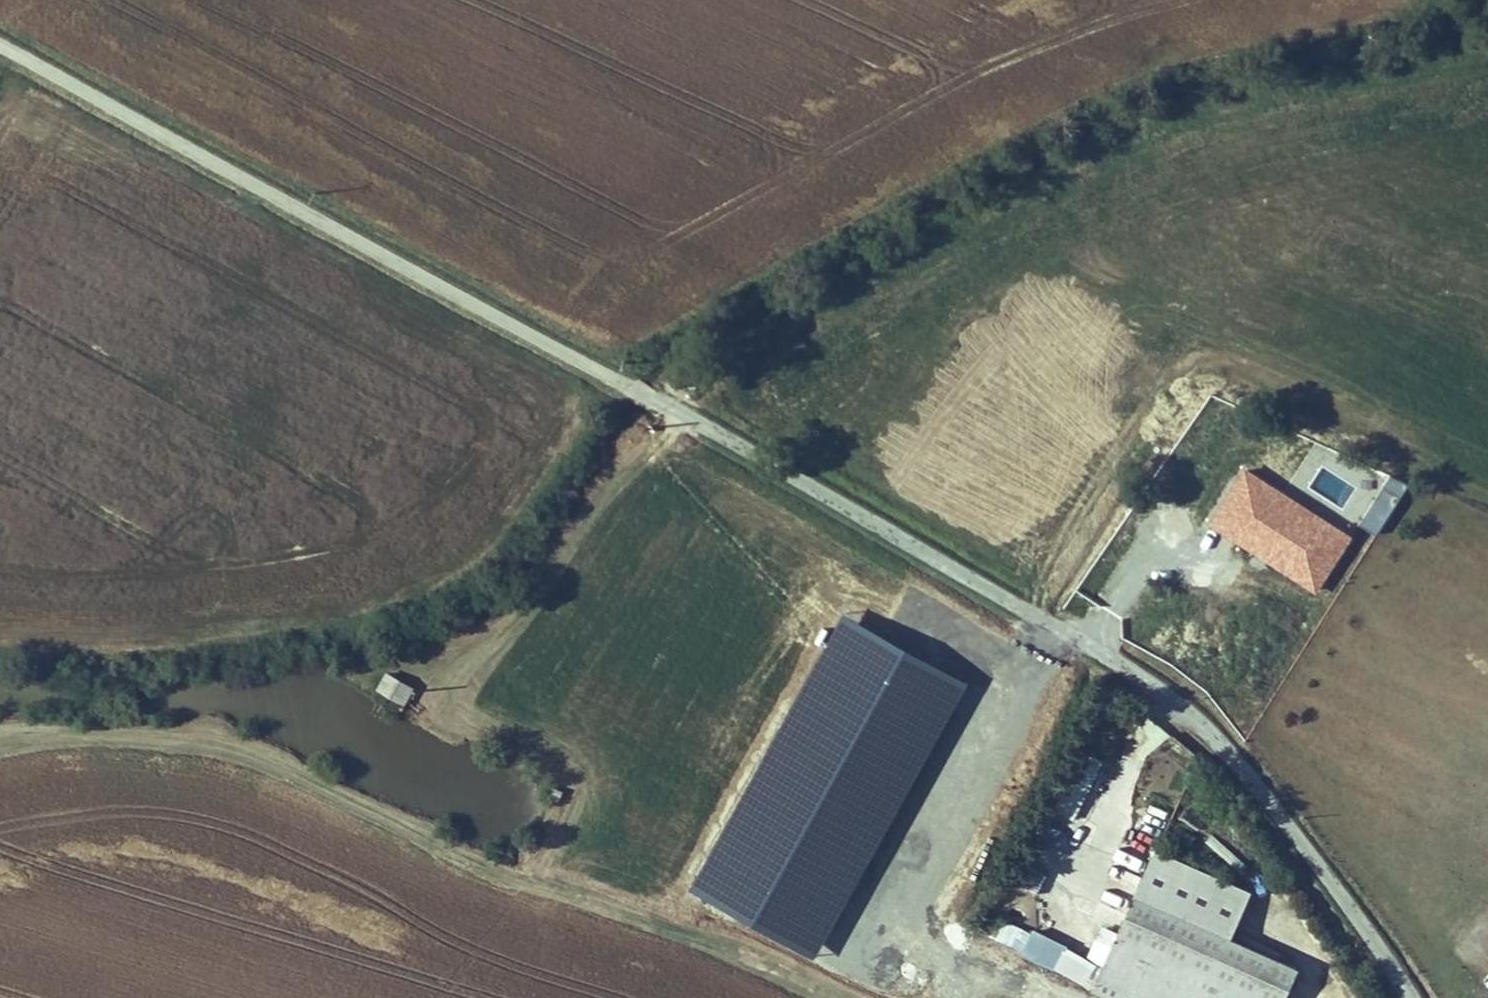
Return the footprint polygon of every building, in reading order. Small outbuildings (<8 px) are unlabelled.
[(1351,537),(1246,469),(1209,525),(1315,593),(1351,537)] [(411,700),(386,686),(377,701),(402,715),(411,700)] [(561,803),(552,799),(547,809),(557,813),(561,803)] [(1297,979),(1140,908),(1095,997),(1288,997),(1297,979)] [(1020,954),(1087,983),(1098,957),(1031,928),(1020,954)]
